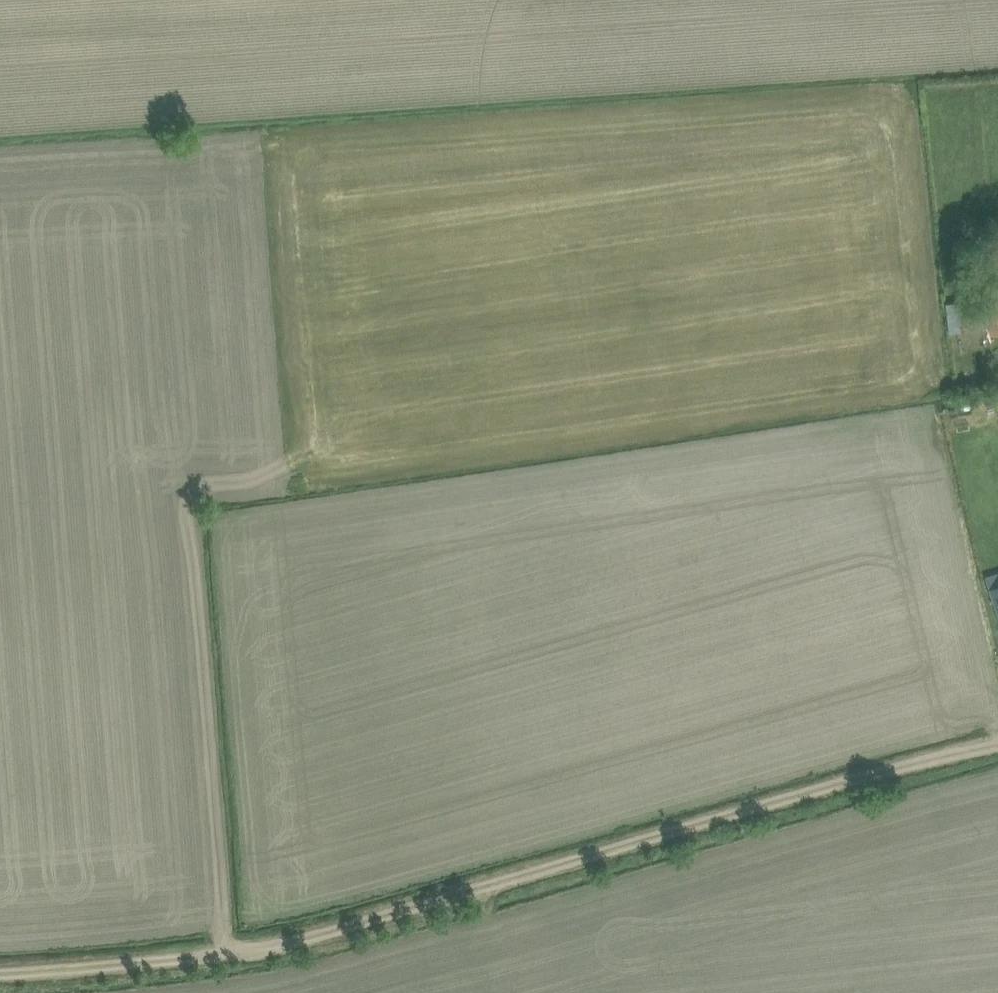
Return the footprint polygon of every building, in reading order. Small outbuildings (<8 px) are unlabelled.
[(987,578),(997,610),(997,574),(987,578)]
